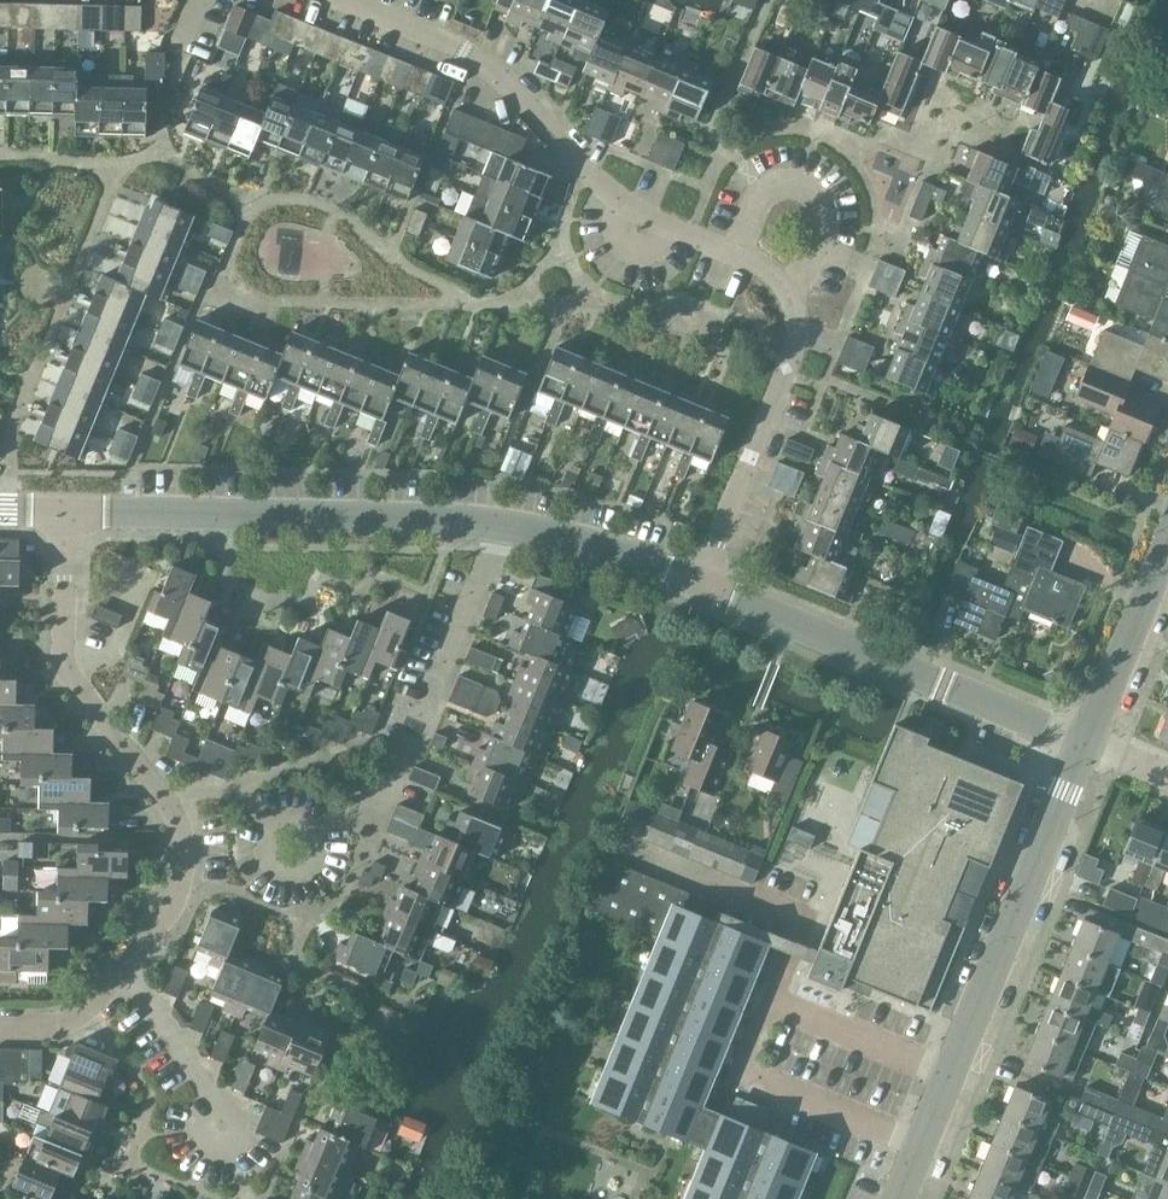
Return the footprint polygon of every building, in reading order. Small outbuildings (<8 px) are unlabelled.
[(549,0),(501,0),(496,12),(508,17),(506,24),(520,30),(523,23),(537,29),(549,0)] [(562,48),(581,0),(549,0),(537,29),(551,35),(548,42),(562,48)] [(575,53),(573,57),(588,63),(600,35),(601,36),(616,0),(581,0),(562,48),(575,53)] [(796,2),(795,5),(825,17),(831,4),(820,0),(797,0),(796,2)] [(840,2),(856,9),(860,0),(840,0),(840,2)] [(880,5),(882,0),(860,0),(856,9),(869,14),(874,2),(880,5)] [(921,1),(946,11),(951,0),(921,0),(921,1)] [(1007,11),(1009,6),(1012,0),(981,0),(1007,11)] [(1009,6),(1033,15),(1036,9),(1035,9),(1039,0),(1012,0),(1009,6)] [(1036,9),(1060,19),(1068,0),(1039,0),(1035,9),(1036,9)] [(869,14),(879,18),(874,31),(887,36),(897,12),(880,5),(874,2),(869,14)] [(5,4),(0,4),(0,30),(11,30),(12,5),(5,4)] [(34,30),(34,5),(18,5),(12,5),(11,30),(24,30),(34,30)] [(51,6),(34,5),(34,30),(50,31),(51,6)] [(56,31),(81,32),(81,6),(65,6),(57,6),(56,31)] [(97,7),(85,6),(81,6),(81,32),(89,32),(96,32),(97,7)] [(109,33),(124,33),(124,7),(110,7),(109,33)] [(142,8),(124,7),(124,33),(141,33),(142,8)] [(258,16),(254,15),(236,7),(227,30),(245,38),(248,39),(258,16)] [(284,14),(277,12),(273,22),(258,16),(248,39),(270,48),(274,38),(284,14)] [(915,19),(897,12),(887,36),(905,43),(915,19)] [(304,22),(298,20),(284,14),(274,38),(288,44),(294,46),(304,22)] [(1098,26),(1073,16),(1068,29),(1080,34),(1075,45),(1088,50),(1098,26)] [(294,46),(309,52),(319,28),(304,22),(294,46)] [(1075,45),(1073,51),(1098,62),(1110,31),(1098,26),(1088,50),(1075,45)] [(924,64),(947,74),(961,38),(937,28),(922,64),(924,64)] [(947,74),(960,79),(961,75),(974,80),(978,82),(993,44),(996,37),(982,32),(977,45),(961,38),(947,74)] [(625,33),(620,43),(601,36),(600,35),(588,63),(583,74),(584,74),(598,80),(594,88),(609,93),(632,37),(625,33)] [(323,58),(339,64),(348,40),(333,34),(323,58)] [(638,39),(632,37),(609,93),(623,99),(626,91),(640,96),(656,58),(634,49),(638,39)] [(274,38),(270,48),(290,56),(294,46),(288,44),(274,38)] [(364,46),(348,40),(339,64),(354,70),(364,46)] [(1000,91),(1008,94),(1006,100),(1023,107),(1038,70),(1039,70),(1041,64),(1040,63),(1045,52),(1020,42),(1015,53),(1000,91)] [(772,55),(756,49),(739,91),(745,93),(747,88),(765,95),(780,58),(779,58),(784,47),(784,46),(778,44),(772,55)] [(978,82),(1000,91),(1015,53),(993,44),(978,82)] [(813,59),(786,48),(784,47),(779,58),(780,58),(765,95),(766,96),(794,107),(799,96),(798,96),(809,71),(808,70),(813,59)] [(822,106),(821,106),(819,112),(837,119),(853,83),(854,84),(859,73),(857,72),(860,62),(861,58),(860,56),(859,54),(856,52),(854,51),(852,51),(850,50),(848,51),(846,51),(844,52),(843,54),(839,64),(837,69),(838,69),(822,106)] [(366,75),(381,81),(391,57),(376,51),(366,75)] [(899,54),(887,83),(886,83),(876,107),(877,108),(901,118),(924,64),(922,64),(899,54)] [(147,92),(133,92),(134,76),(126,76),(124,138),(147,139),(148,102),(161,103),(161,94),(165,94),(166,56),(148,55),(147,92)] [(406,63),(391,57),(381,81),(397,87),(406,63)] [(568,89),(577,68),(554,58),(551,65),(545,79),(568,89)] [(650,111),(664,116),(687,61),(681,58),(677,66),(656,58),(640,96),(654,102),(650,111)] [(799,96),(821,106),(822,106),(838,69),(837,69),(813,59),(808,70),(809,71),(798,96),(799,96)] [(533,74),(545,79),(551,65),(539,60),(538,63),(533,74)] [(701,66),(687,61),(664,116),(680,122),(683,115),(697,120),(712,81),(697,75),(701,66)] [(1045,116),(1050,103),(1051,104),(1064,72),(1067,65),(1057,62),(1052,75),(1039,70),(1038,70),(1023,107),(1044,116),(1045,116)] [(10,68),(0,68),(0,116),(9,116),(10,68)] [(32,116),(33,69),(10,68),(9,116),(32,116)] [(55,117),(57,69),(33,69),(32,116),(55,117)] [(80,76),(80,70),(57,69),(55,117),(77,118),(78,118),(80,76)] [(434,75),(419,69),(410,93),(425,99),(434,75)] [(1064,72),(1051,104),(1057,106),(1061,98),(1063,99),(1073,76),(1064,72)] [(206,80),(184,134),(207,143),(229,85),(232,78),(224,75),(219,86),(206,80)] [(449,80),(434,75),(425,99),(440,105),(449,80)] [(101,137),(103,76),(80,76),(78,118),(77,118),(77,137),(101,137)] [(124,138),(126,76),(103,76),(101,137),(124,138)] [(869,124),(870,125),(877,108),(876,107),(886,83),(873,77),(868,89),(854,84),(853,83),(837,119),(849,124),(852,118),(869,124)] [(257,142),(278,151),(301,93),(279,84),(274,96),(267,115),(268,115),(257,142)] [(207,143),(228,151),(246,106),(232,101),(237,89),(229,85),(207,143)] [(356,85),(351,97),(372,105),(377,93),(356,85)] [(278,151),(300,159),(322,103),(323,102),(301,93),(278,151)] [(322,103),(300,159),(321,168),(344,111),(322,103)] [(1057,106),(1051,104),(1050,103),(1045,116),(1044,116),(1037,131),(1032,129),(1031,130),(1021,154),(1023,154),(1052,166),(1062,142),(1057,140),(1069,111),(1057,106)] [(250,160),(257,142),(268,115),(267,115),(246,106),(228,151),(250,160)] [(610,115),(596,109),(586,136),(599,141),(610,115)] [(458,138),(461,139),(470,116),(455,110),(446,133),(458,138)] [(321,168),(342,176),(361,131),(365,120),(344,111),(321,168)] [(623,120),(610,115),(599,141),(612,146),(623,120)] [(485,122),(470,116),(461,139),(475,145),(485,122)] [(475,145),(490,151),(499,128),(485,122),(475,145)] [(514,134),(499,128),(490,151),(494,152),(505,157),(514,134)] [(382,139),(361,131),(342,176),(364,185),(382,139)] [(484,176),(543,200),(552,178),(518,164),(528,139),(514,134),(505,157),(494,152),(484,176)] [(673,140),(660,135),(648,162),(661,167),(673,140)] [(408,136),(404,148),(385,194),(408,203),(431,145),(408,136)] [(364,185),(385,194),(404,148),(382,139),(364,185)] [(686,146),(673,140),(661,167),(675,173),(686,146)] [(1020,202),(1007,196),(1012,182),(1021,186),(1027,173),(1018,169),(1018,168),(972,149),(966,164),(973,167),(967,181),(1020,202)] [(1127,159),(1121,174),(1137,180),(1143,165),(1127,159)] [(433,167),(429,177),(442,182),(446,172),(433,167)] [(1035,170),(1028,188),(1043,194),(1051,176),(1035,170)] [(1167,175),(1153,210),(1167,217),(1167,175)] [(475,197),(534,221),(543,200),(484,176),(475,197)] [(429,177),(424,187),(437,192),(442,182),(429,177)] [(932,198),(937,186),(926,181),(921,193),(932,198)] [(976,201),(970,215),(1008,230),(1009,230),(1017,233),(1029,205),(1020,202),(967,181),(964,188),(964,190),(964,191),(964,192),(965,193),(966,195),(967,196),(969,197),(971,198),(976,201)] [(937,186),(932,198),(941,202),(946,190),(940,187),(937,186)] [(423,192),(420,198),(439,205),(441,199),(423,192)] [(932,198),(921,193),(916,205),(927,210),(932,198)] [(138,229),(160,237),(182,247),(194,219),(195,216),(174,207),(175,205),(174,204),(152,195),(138,229)] [(510,237),(525,244),(526,242),(534,221),(475,197),(467,218),(468,218),(480,223),(510,236),(510,237)] [(911,217),(921,221),(922,221),(927,210),(916,205),(911,217)] [(416,209),(411,220),(425,225),(429,214),(416,209)] [(945,236),(945,237),(997,258),(997,259),(1005,263),(1008,255),(1000,252),(1008,230),(970,215),(965,228),(957,224),(951,238),(945,236)] [(1050,216),(1045,228),(1058,233),(1063,221),(1050,216)] [(457,238),(501,257),(510,237),(510,236),(480,223),(468,218),(467,218),(465,217),(457,238)] [(307,261),(330,262),(332,220),(309,219),(307,261)] [(411,220),(407,230),(420,236),(425,225),(411,220)] [(233,232),(214,224),(209,236),(228,244),(233,232)] [(172,271),(182,247),(160,237),(138,229),(130,249),(125,247),(121,248),(120,250),(172,271)] [(1128,270),(1167,287),(1167,246),(1142,236),(1142,237),(1130,231),(1116,264),(1128,270)] [(933,247),(927,262),(981,284),(984,278),(975,274),(984,254),(997,259),(997,258),(945,237),(939,249),(933,247)] [(492,279),(501,257),(457,238),(447,261),(492,279)] [(124,286),(138,292),(160,301),(171,274),(172,271),(120,250),(119,252),(121,256),(126,258),(124,263),(116,283),(124,286)] [(881,259),(876,273),(902,284),(908,270),(881,259)] [(927,278),(922,292),(961,309),(970,288),(978,292),(981,284),(927,262),(922,276),(927,278)] [(202,283),(207,271),(187,264),(182,276),(202,283)] [(1167,292),(1167,287),(1128,270),(1116,264),(1111,278),(1120,291),(1114,306),(1153,322),(1148,333),(1167,341),(1167,301),(1165,300),(1167,292)] [(876,273),(870,286),(897,297),(902,284),(876,273)] [(178,287),(197,295),(202,283),(182,276),(178,287)] [(160,302),(160,301),(138,292),(124,286),(116,283),(116,284),(102,278),(94,299),(89,297),(84,299),(83,301),(113,314),(135,323),(146,296),(160,302)] [(910,303),(904,318),(958,340),(961,334),(952,330),(961,309),(922,292),(916,306),(910,303)] [(124,350),(135,323),(83,301),(82,303),(84,307),(89,309),(80,332),(124,350)] [(1071,307),(1066,320),(1075,323),(1080,310),(1071,307)] [(904,336),(899,348),(938,364),(947,344),(955,348),(958,340),(904,318),(898,333),(904,336)] [(164,321),(159,333),(178,341),(183,329),(164,321)] [(200,375),(219,331),(197,321),(178,367),(179,367),(196,374),(200,375)] [(1167,382),(1167,341),(1148,333),(1143,346),(1105,330),(1090,366),(1130,382),(1136,369),(1167,383),(1167,382)] [(222,384),(240,340),(219,331),(200,375),(205,378),(222,384)] [(60,356),(91,368),(113,378),(124,350),(80,332),(71,354),(65,352),(62,353),(60,356)] [(173,353),(178,341),(159,333),(154,345),(173,353)] [(274,378),(275,379),(291,385),(296,387),(314,343),(293,334),(283,358),(274,378)] [(849,336),(844,349),(871,360),(876,348),(849,336)] [(262,349),(240,340),(222,384),(238,391),(243,393),(262,349)] [(296,387),(300,389),(317,396),(336,351),(314,343),(296,387)] [(557,348),(538,394),(556,402),(560,403),(579,357),(557,348)] [(887,359),(880,374),(926,393),(935,397),(938,389),(929,386),(938,364),(899,348),(893,362),(887,359)] [(248,395),(264,402),(265,403),(275,379),(274,378),(283,358),(262,349),(243,393),(248,395)] [(865,373),(871,360),(844,349),(839,362),(865,373)] [(357,360),(336,351),(317,396),(333,403),(339,405),(357,360)] [(410,354),(409,354),(399,378),(391,398),(392,399),(413,407),(432,363),(410,354)] [(58,387),(80,396),(102,405),(113,378),(91,368),(60,356),(60,358),(61,362),(67,365),(58,387)] [(474,381),(465,403),(482,410),(487,411),(505,366),(484,357),(474,381)] [(582,412),(601,366),(579,357),(560,403),(566,406),(582,412)] [(339,405),(343,407),(360,414),(379,369),(357,360),(339,405)] [(434,416),(453,372),(432,363),(413,407),(429,414),(434,416)] [(492,413),(509,420),(528,376),(505,366),(487,411),(492,413)] [(603,421),(622,374),(601,366),(582,412),(598,419),(603,421)] [(1113,417),(1108,429),(1143,444),(1158,408),(1125,395),(1130,382),(1090,366),(1075,401),(1113,417)] [(391,398),(399,378),(379,369),(360,414),(376,421),(381,421),(391,398)] [(434,416),(439,418),(456,425),(465,403),(474,381),(453,372),(434,416)] [(196,374),(191,385),(201,388),(205,378),(200,375),(196,374)] [(603,421),(608,423),(625,430),(644,383),(622,374),(603,421)] [(142,375),(137,387),(156,395),(161,383),(142,375)] [(1033,380),(1027,393),(1040,399),(1043,391),(1040,384),(1033,380)] [(644,383),(625,430),(641,436),(646,438),(665,392),(644,383)] [(187,396),(191,398),(196,400),(201,388),(191,385),(189,389),(187,396)] [(291,385),(286,397),(295,401),(300,389),(296,387),(291,385)] [(38,411),(68,423),(91,432),(102,405),(80,396),(58,387),(49,409),(43,407),(39,408),(38,411)] [(151,407),(156,395),(137,387),(132,399),(151,407)] [(243,406),(248,395),(243,393),(238,391),(234,402),(243,406)] [(651,440),(668,447),(687,401),(665,392),(646,438),(651,440)] [(281,409),(286,411),(291,413),(295,401),(286,397),(281,409)] [(708,410),(687,401),(668,447),(684,454),(689,456),(708,410)] [(229,414),(234,416),(238,418),(243,406),(234,402),(229,414)] [(556,402),(551,412),(561,416),(566,406),(560,403),(556,402)] [(339,405),(333,403),(329,414),(338,418),(343,407),(339,405)] [(492,413),(487,411),(482,410),(477,420),(487,424),(492,413)] [(711,465),(730,419),(708,410),(689,456),(694,458),(711,465)] [(79,460),(91,432),(68,423),(38,411),(37,412),(39,418),(45,420),(36,443),(79,460)] [(551,412),(546,424),(551,426),(556,428),(561,416),(551,412)] [(911,429),(873,413),(867,428),(861,425),(855,439),(882,451),(881,452),(897,459),(907,463),(910,457),(902,453),(911,429)] [(329,414),(324,426),(329,428),(334,430),(338,418),(329,414)] [(434,416),(429,414),(424,426),(434,430),(439,418),(434,416)] [(157,419),(151,432),(161,436),(167,423),(157,419)] [(594,430),(603,434),(608,423),(603,421),(598,419),(594,430)] [(477,420),(472,432),(477,434),(482,436),(487,424),(477,420)] [(381,436),(386,423),(381,421),(376,421),(372,432),(381,436)] [(307,423),(303,433),(311,437),(315,427),(307,423)] [(419,438),(425,440),(429,442),(434,430),(424,426),(419,438)] [(794,426),(790,438),(814,447),(818,434),(794,426)] [(1096,464),(1129,477),(1143,444),(1108,429),(1103,441),(1065,426),(1060,438),(1047,432),(1038,455),(1091,477),(1096,464)] [(1015,428),(1008,445),(1029,454),(1036,436),(1015,428)] [(589,442),(594,444),(598,446),(603,434),(594,430),(589,442)] [(119,431),(114,443),(133,451),(138,439),(119,431)] [(372,432),(367,444),(376,448),(381,436),(372,432)] [(830,446),(825,460),(878,482),(880,475),(873,472),(881,452),(882,451),(855,439),(843,434),(837,449),(830,446)] [(641,436),(636,447),(646,451),(651,440),(646,438),(641,436)] [(810,464),(815,450),(788,439),(783,453),(810,464)] [(128,463),(133,451),(114,443),(109,455),(128,463)] [(197,444),(192,458),(202,462),(208,448),(197,444)] [(944,444),(939,456),(958,464),(963,452),(944,444)] [(631,459),(637,461),(641,463),(646,451),(636,447),(631,459)] [(511,448),(502,471),(524,479),(533,456),(511,448)] [(383,451),(377,465),(386,468),(391,455),(383,451)] [(684,454),(679,465),(689,470),(694,458),(689,456),(684,454)] [(820,491),(866,510),(878,482),(825,460),(819,475),(826,478),(820,491)] [(779,463),(774,475),(801,486),(806,474),(779,463)] [(679,465),(674,477),(679,479),(685,481),(689,470),(679,465)] [(569,471),(564,484),(573,488),(579,476),(569,471)] [(592,473),(585,488),(596,493),(603,477),(592,473)] [(796,498),(801,486),(774,475),(769,487),(796,498)] [(937,475),(933,484),(949,490),(953,481),(937,475)] [(608,476),(603,488),(618,494),(623,482),(608,476)] [(794,512),(803,516),(854,537),(861,540),(864,534),(850,528),(859,507),(820,491),(814,506),(808,504),(801,501),(798,503),(794,512)] [(631,495),(627,504),(641,509),(644,501),(631,495)] [(997,507),(990,524),(1011,532),(1015,534),(1019,526),(1022,518),(997,507)] [(937,510),(929,533),(942,538),(950,515),(937,510)] [(852,544),(854,537),(803,516),(796,533),(802,535),(797,546),(797,548),(814,556),(815,554),(836,562),(845,541),(852,544)] [(1009,570),(1036,581),(1024,611),(1067,629),(1084,588),(1050,574),(1064,540),(1027,525),(1026,529),(1022,537),(1009,570)] [(1011,535),(1005,551),(1014,554),(1020,539),(1011,535)] [(19,587),(21,541),(0,540),(0,586),(19,587)] [(815,554),(814,556),(809,569),(803,566),(797,580),(829,593),(843,599),(851,602),(854,596),(845,592),(855,570),(843,565),(836,562),(815,554)] [(978,570),(958,562),(945,593),(963,601),(954,623),(996,641),(1005,618),(1019,623),(1024,611),(1036,581),(1009,570),(1001,590),(974,579),(978,570)] [(155,590),(147,608),(171,618),(177,621),(189,593),(196,575),(173,565),(162,593),(155,590)] [(539,575),(534,588),(567,602),(573,587),(539,575)] [(532,606),(527,619),(566,636),(574,615),(582,618),(586,610),(567,602),(534,588),(531,587),(525,603),(532,606)] [(105,590),(99,605),(124,615),(130,600),(105,590)] [(212,603),(189,593),(177,621),(171,618),(163,636),(170,639),(186,645),(193,648),(205,619),(212,603)] [(494,593),(489,605),(500,609),(504,597),(494,593)] [(91,618),(118,628),(123,616),(96,605),(91,618)] [(489,605),(484,616),(495,621),(500,609),(489,605)] [(368,658),(377,662),(398,670),(406,651),(400,648),(411,620),(388,610),(380,629),(368,658)] [(227,628),(205,619),(193,648),(186,645),(178,663),(186,666),(201,672),(208,675),(220,646),(227,628)] [(563,667),(566,659),(557,656),(566,636),(527,619),(521,633),(513,630),(508,644),(507,645),(532,656),(532,655),(563,668),(563,667)] [(348,670),(361,676),(369,679),(377,662),(368,658),(380,629),(358,620),(351,637),(339,667),(348,670)] [(631,620),(616,628),(622,640),(638,631),(631,620)] [(331,685),(340,688),(348,670),(339,667),(351,637),(329,629),(322,646),(310,676),(318,679),(331,685)] [(500,654),(504,643),(481,636),(477,647),(500,654)] [(311,697),(318,679),(310,676),(322,646),(300,637),(292,655),(280,685),(289,688),(302,694),(311,697)] [(241,655),(220,646),(208,675),(201,672),(193,689),(201,692),(222,701),(223,702),(242,655),(241,655)] [(292,655),(270,646),(263,664),(251,693),(259,696),(273,702),(282,706),(289,688),(280,685),(292,655)] [(498,659),(471,648),(465,661),(492,672),(498,659)] [(144,686),(147,681),(151,669),(143,666),(146,660),(130,655),(122,677),(144,686)] [(263,664),(242,655),(223,702),(244,710),(252,714),(259,696),(251,693),(263,664)] [(532,656),(527,669),(520,666),(514,680),(569,704),(572,696),(563,692),(572,671),(563,667),(563,668),(532,655),(532,656)] [(498,659),(492,672),(498,675),(503,661),(498,659)] [(1060,667),(1045,675),(1052,687),(1066,679),(1060,667)] [(460,675),(454,688),(499,707),(502,700),(498,691),(460,675)] [(17,706),(18,681),(0,680),(0,705),(17,706)] [(514,680),(508,695),(516,698),(510,712),(548,728),(558,705),(567,709),(569,704),(514,680)] [(159,713),(161,708),(166,696),(159,693),(161,687),(147,681),(144,686),(136,703),(158,713),(159,713)] [(496,714),(499,707),(454,688),(449,702),(486,718),(496,714)] [(686,784),(714,796),(732,752),(715,745),(727,716),(693,702),(674,750),(696,759),(686,784)] [(17,706),(0,705),(0,737),(4,738),(4,728),(35,729),(36,706),(17,706)] [(356,711),(352,721),(350,727),(372,736),(381,713),(368,707),(365,714),(356,711)] [(177,734),(177,735),(182,723),(174,720),(176,714),(161,708),(159,713),(158,713),(151,731),(174,741),(177,734)] [(446,731),(473,744),(484,722),(456,710),(446,731)] [(548,728),(510,712),(504,726),(497,723),(491,737),(531,754),(546,760),(549,752),(540,748),(548,728)] [(327,719),(323,731),(321,736),(343,744),(352,721),(338,716),(336,723),(327,719)] [(1160,736),(1167,739),(1167,716),(1160,736)] [(1001,775),(932,747),(927,744),(929,738),(895,724),(854,823),(868,829),(807,977),(841,991),(846,978),(930,1012),(1004,832),(1023,783),(1001,775)] [(298,729),(294,739),(291,745),(313,753),(323,731),(309,725),(306,732),(298,729)] [(55,729),(35,729),(4,728),(4,738),(4,753),(3,762),(22,762),(22,753),(54,755),(55,729)] [(776,781),(768,800),(785,807),(804,763),(788,757),(793,744),(765,732),(749,769),(776,781)] [(195,770),(199,760),(186,754),(191,740),(177,735),(177,734),(174,741),(167,758),(195,770)] [(268,737),(264,749),(262,753),(284,762),(294,739),(280,734),(277,740),(268,737)] [(448,739),(435,734),(430,746),(443,751),(448,739)] [(491,737),(485,751),(480,748),(473,763),(528,786),(532,778),(523,774),(531,754),(491,737)] [(239,747),(237,753),(233,763),(255,772),(264,749),(251,744),(248,750),(239,747)] [(214,766),(199,760),(195,770),(225,782),(237,753),(222,748),(214,766)] [(41,778),(72,779),(72,755),(54,755),(22,753),(22,762),(22,777),(21,786),(41,787),(41,778)] [(528,786),(473,763),(467,778),(474,781),(468,795),(508,812),(517,789),(525,793),(528,786)] [(442,778),(414,767),(409,780),(436,791),(442,778)] [(41,778),(41,787),(40,802),(40,812),(59,812),(60,803),(90,804),(91,780),(72,779),(41,778)] [(619,828),(631,834),(641,807),(630,802),(619,828)] [(59,812),(59,819),(59,834),(78,835),(78,828),(109,829),(110,805),(90,804),(60,803),(59,812)] [(420,828),(425,815),(399,804),(393,818),(420,828)] [(655,813),(641,807),(631,834),(645,839),(655,813)] [(818,836),(825,820),(802,811),(796,827),(818,836)] [(517,834),(462,812),(455,828),(461,830),(456,843),(478,851),(477,852),(495,860),(504,838),(513,842),(517,834)] [(645,839),(659,845),(669,819),(655,813),(645,839)] [(10,832),(10,818),(0,818),(0,832),(10,832)] [(420,828),(393,818),(387,832),(424,847),(418,860),(476,883),(478,877),(469,873),(477,852),(478,851),(456,843),(420,828)] [(681,824),(669,819),(659,845),(670,850),(681,824)] [(1131,881),(1145,886),(1167,831),(1140,819),(1125,854),(1140,860),(1131,881)] [(815,836),(793,827),(787,840),(810,849),(815,836)] [(686,856),(701,862),(712,836),(697,830),(686,856)] [(1167,831),(1145,886),(1156,891),(1165,871),(1167,872),(1167,831)] [(725,841),(712,836),(701,862),(714,868),(725,841)] [(714,868),(727,873),(738,847),(725,841),(714,868)] [(20,856),(49,857),(49,843),(21,842),(20,856)] [(98,845),(79,844),(78,871),(77,878),(109,880),(127,881),(128,854),(98,852),(98,845)] [(753,845),(750,852),(740,878),(753,884),(766,851),(753,845)] [(750,852),(738,847),(727,873),(740,878),(750,852)] [(419,878),(414,891),(454,907),(463,886),(473,890),(476,883),(418,860),(412,875),(419,878)] [(606,860),(586,908),(662,939),(595,1103),(709,1149),(688,1198),(794,1198),(813,1153),(753,1129),(759,1116),(739,1107),(733,1121),(699,1107),(766,943),(716,923),(722,908),(606,860)] [(375,862),(371,873),(376,876),(381,878),(386,866),(375,862)] [(20,863),(6,863),(5,892),(19,892),(20,863)] [(372,887),(376,876),(371,873),(365,871),(360,883),(372,887)] [(40,900),(90,902),(108,903),(109,880),(59,877),(59,894),(40,893),(40,900)] [(1103,906),(1133,918),(1137,907),(1135,906),(1137,898),(1111,886),(1103,906)] [(391,898),(385,912),(440,934),(443,929),(434,925),(442,904),(454,909),(454,907),(414,891),(414,892),(403,888),(398,901),(391,898)] [(89,926),(90,902),(40,900),(39,917),(20,916),(19,923),(70,925),(89,926)] [(1133,918),(1160,929),(1165,918),(1137,907),(1133,918)] [(229,954),(245,915),(244,915),(229,909),(226,916),(213,911),(198,950),(213,956),(209,966),(221,971),(225,961),(229,953),(229,954)] [(385,912),(379,927),(386,929),(380,943),(393,948),(392,949),(419,960),(420,959),(427,942),(428,938),(437,941),(440,947),(447,950),(452,948),(455,940),(440,934),(385,912)] [(1073,951),(1108,965),(1120,936),(1163,954),(1167,956),(1167,940),(1100,912),(1094,926),(1085,922),(1073,951)] [(19,923),(19,941),(18,948),(51,949),(69,950),(70,925),(19,923)] [(348,946),(342,943),(335,958),(382,977),(391,981),(394,973),(384,969),(392,949),(393,948),(380,943),(353,932),(348,946)] [(51,949),(18,948),(19,941),(1,940),(0,947),(0,951),(0,983),(1,983),(2,972),(50,974),(51,949)] [(1108,965),(1073,951),(1061,978),(1097,993),(1108,965)] [(229,953),(225,961),(221,971),(211,996),(226,1002),(223,1011),(236,1016),(259,958),(246,952),(243,959),(229,954),(229,953)] [(480,953),(473,967),(485,973),(492,959),(480,953)] [(1158,965),(1167,969),(1167,956),(1163,954),(1158,965)] [(272,971),(275,964),(259,958),(236,1016),(243,1019),(247,1010),(267,1019),(272,1009),(285,977),(284,977),(272,971)] [(421,960),(416,973),(418,973),(428,978),(433,965),(421,960)] [(177,965),(165,992),(179,998),(191,971),(177,965)] [(445,967),(440,979),(451,984),(456,971),(445,967)] [(418,973),(416,973),(406,969),(402,979),(413,984),(418,973)] [(382,977),(378,987),(389,991),(393,981),(391,981),(382,977)] [(1061,978),(1050,1007),(1095,1026),(1096,1025),(1107,1030),(1113,1016),(1091,1007),(1097,993),(1061,978)] [(1144,996),(1139,1009),(1150,1014),(1155,1001),(1144,996)] [(203,1001),(191,1029),(205,1035),(216,1006),(203,1001)] [(1159,1018),(1167,1021),(1167,1006),(1164,1004),(1159,1018)] [(1050,1007),(1038,1035),(1074,1049),(1074,1048),(1084,1053),(1095,1026),(1050,1007)] [(266,1065),(279,1070),(302,1014),(288,1008),(286,1014),(272,1009),(267,1019),(255,1050),(270,1056),(266,1065)] [(1139,1009),(1133,1022),(1144,1027),(1150,1014),(1139,1009)] [(317,1020),(302,1014),(279,1070),(286,1073),(290,1064),(311,1073),(320,1052),(327,1034),(328,1032),(314,1026),(317,1020)] [(1167,1027),(1167,1021),(1159,1018),(1153,1031),(1165,1036),(1167,1027)] [(222,1030),(212,1057),(226,1062),(236,1035),(222,1030)] [(341,1039),(327,1034),(320,1052),(334,1057),(341,1039)] [(1074,1049),(1038,1035),(1026,1063),(1062,1078),(1074,1049)] [(56,1066),(60,1041),(40,1038),(36,1062),(56,1066)] [(104,1105),(113,1084),(116,1076),(101,1070),(108,1054),(78,1042),(69,1046),(65,1055),(72,1058),(69,1066),(60,1088),(72,1093),(72,1092),(104,1105)] [(4,1082),(16,1082),(17,1048),(5,1048),(4,1082)] [(16,1082),(29,1082),(29,1075),(30,1048),(17,1048),(16,1082)] [(1131,1072),(1137,1059),(1121,1052),(1115,1066),(1131,1072)] [(1153,1065),(1137,1059),(1131,1072),(1146,1078),(1147,1079),(1153,1065)] [(242,1061),(233,1087),(246,1092),(256,1066),(242,1061)] [(1131,1072),(1125,1087),(1140,1093),(1146,1078),(1131,1072)] [(1086,1087),(1081,1100),(1114,1113),(1120,1100),(1086,1087)] [(99,1135),(100,1133),(110,1109),(111,1107),(104,1105),(72,1092),(72,1093),(60,1088),(50,1112),(62,1117),(61,1118),(94,1132),(93,1133),(99,1135)] [(292,1089),(287,1100),(298,1105),(303,1093),(292,1089)] [(1054,1137),(1060,1123),(1046,1118),(1051,1103),(1016,1089),(1005,1117),(1054,1137)] [(1055,1089),(1050,1102),(1051,1103),(1076,1113),(1094,1120),(1109,1126),(1114,1113),(1081,1100),(1055,1089)] [(271,1096),(267,1106),(281,1111),(283,1112),(287,1102),(271,1096)] [(287,1102),(283,1112),(294,1116),(298,1105),(287,1100),(287,1102)] [(1114,1113),(1148,1127),(1167,1135),(1167,1121),(1163,1119),(1163,1118),(1153,1114),(1134,1106),(1120,1100),(1114,1113)] [(337,1119),(331,1133),(371,1149),(379,1128),(388,1131),(392,1124),(336,1101),(330,1116),(337,1119)] [(257,1132),(270,1137),(281,1111),(267,1106),(257,1132)] [(35,1134),(46,1138),(84,1154),(93,1133),(94,1132),(61,1118),(62,1117),(50,1112),(42,1109),(37,1121),(40,1123),(35,1134)] [(284,1142),(294,1116),(283,1112),(281,1111),(270,1137),(284,1142)] [(1109,1126),(1126,1133),(1154,1145),(1167,1151),(1167,1135),(1148,1127),(1114,1113),(1109,1126)] [(993,1146),(1028,1160),(1042,1165),(1054,1137),(1005,1117),(993,1146)] [(406,1119),(400,1132),(419,1140),(424,1126),(406,1119)] [(308,1138),(302,1154),(357,1176),(359,1169),(351,1166),(360,1146),(371,1150),(371,1149),(331,1133),(320,1129),(315,1141),(308,1138)] [(75,1176),(84,1154),(46,1138),(35,1134),(25,1159),(62,1174),(63,1171),(75,1176)] [(1143,1173),(1158,1179),(1167,1184),(1167,1151),(1154,1145),(1143,1173)] [(993,1146),(981,1174),(1017,1189),(1031,1194),(1042,1165),(1028,1160),(993,1146)] [(357,1176),(302,1154),(297,1167),(304,1170),(298,1185),(333,1198),(355,1198),(361,1184),(354,1181),(357,1176)] [(62,1174),(25,1159),(14,1184),(29,1190),(24,1198),(51,1198),(62,1174)] [(1076,1163),(1070,1176),(1082,1181),(1087,1167),(1076,1163)] [(359,1169),(357,1176),(365,1179),(368,1171),(360,1168),(359,1169)] [(1101,1190),(1107,1176),(1096,1171),(1090,1185),(1101,1190)] [(971,1198),(1013,1198),(1017,1189),(981,1174),(971,1198)] [(1070,1176),(1065,1189),(1076,1194),(1082,1181),(1070,1176)] [(1158,1179),(1149,1198),(1167,1198),(1167,1184),(1158,1179)] [(396,1182),(393,1191),(401,1194),(402,1193),(405,1185),(396,1182)] [(298,1185),(292,1198),(294,1198),(333,1198),(298,1185)] [(1084,1198),(1098,1198),(1101,1190),(1090,1185),(1084,1198)]
